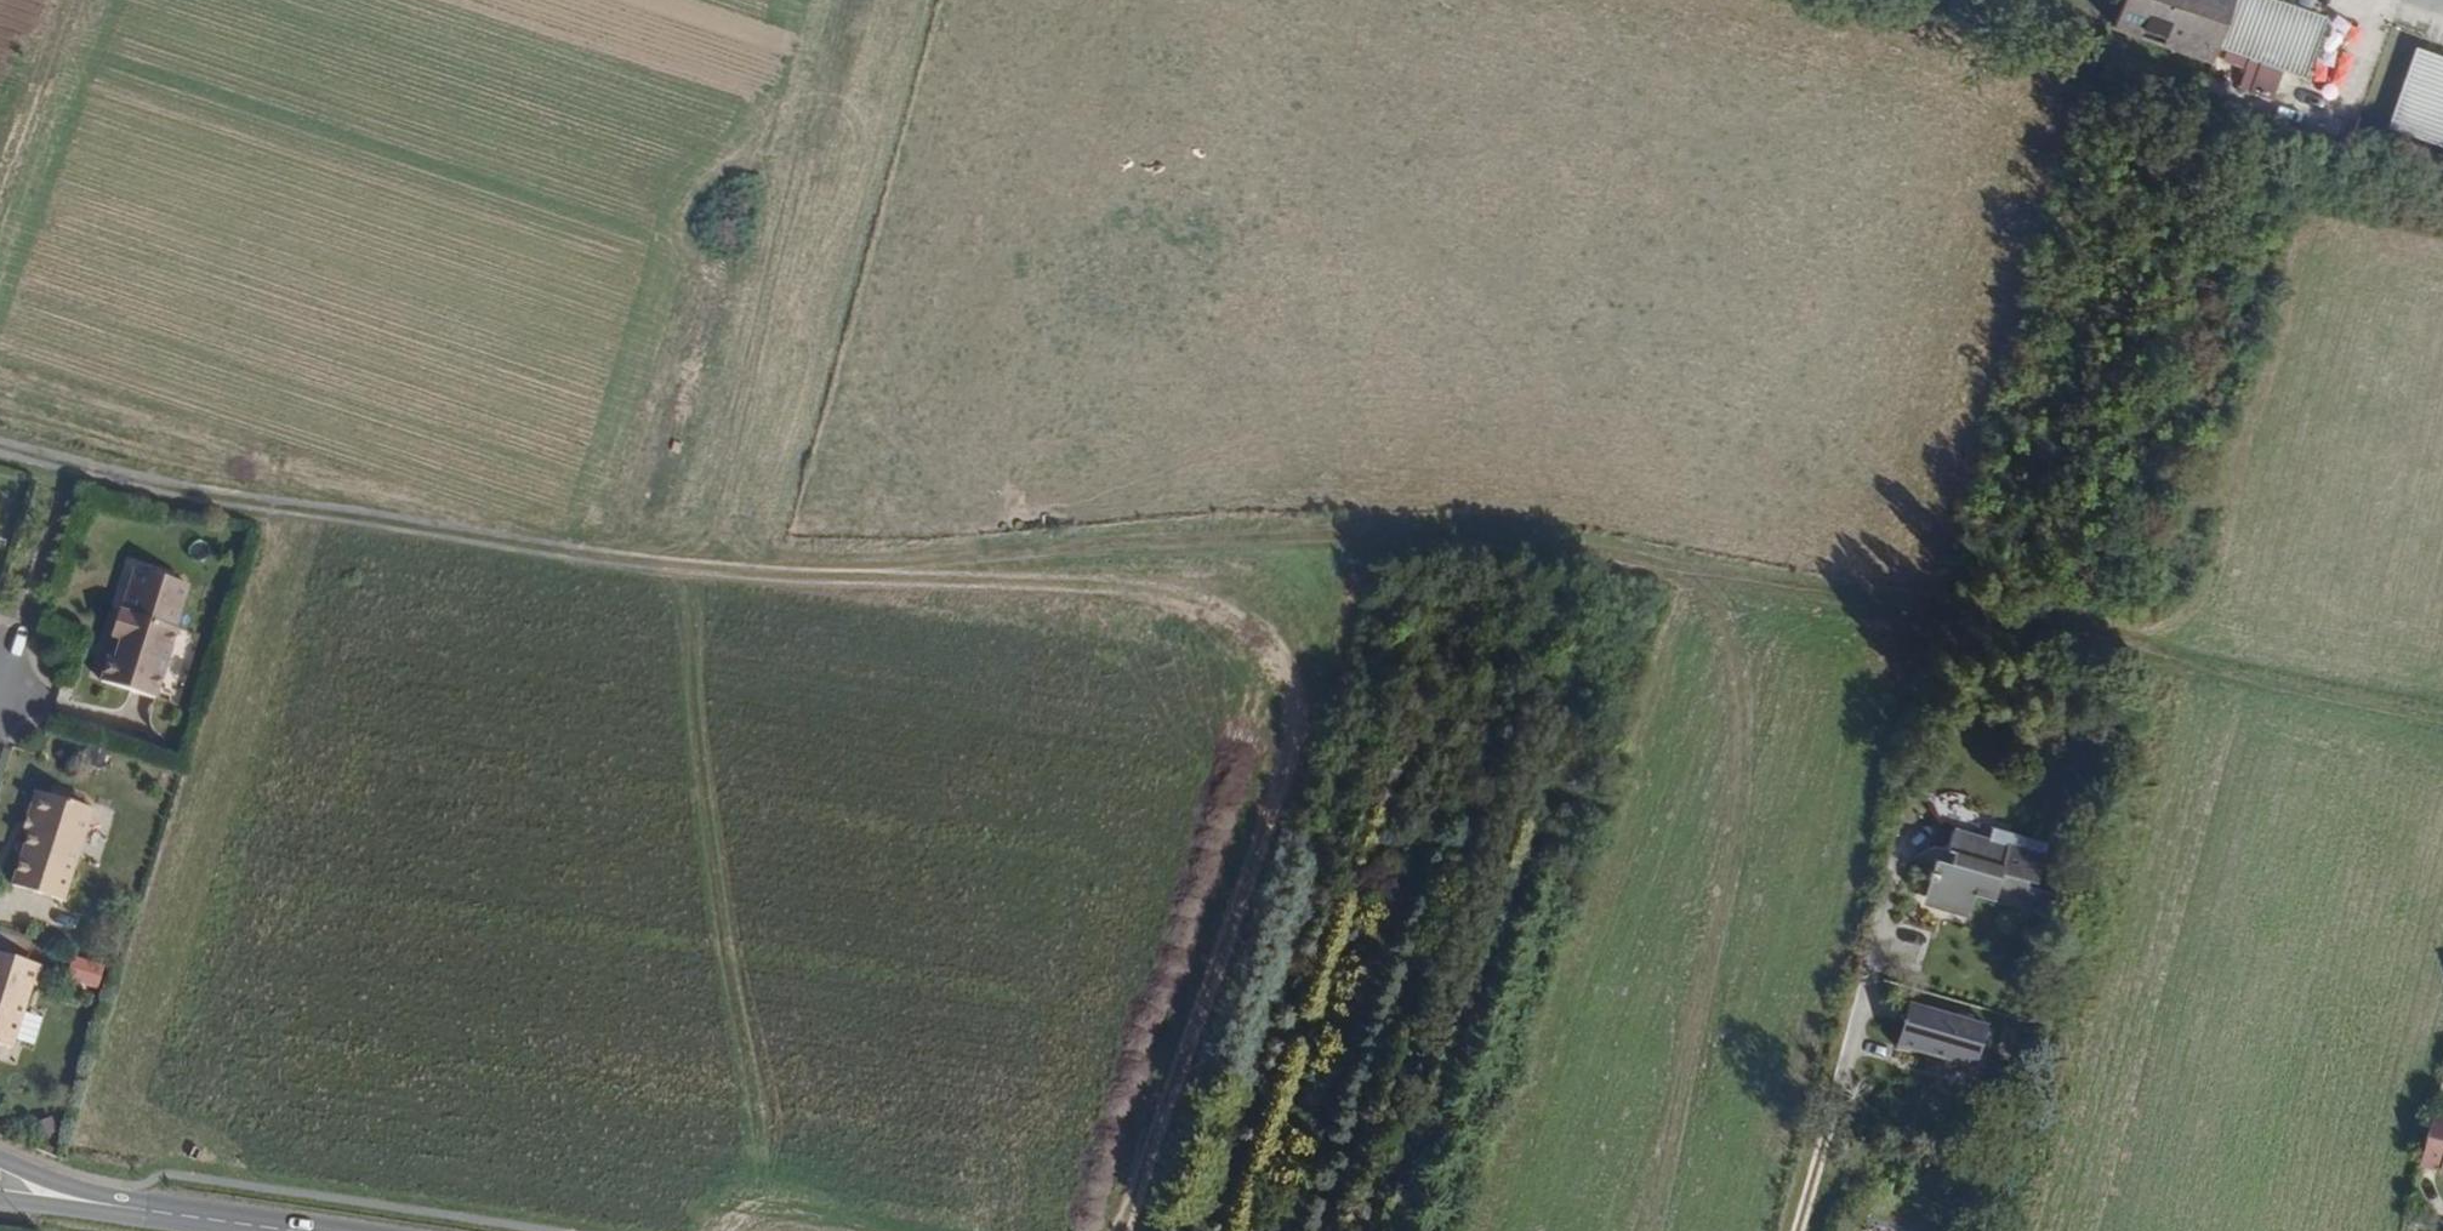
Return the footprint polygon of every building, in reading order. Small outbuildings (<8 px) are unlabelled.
[(2216,47),(2232,0),(2122,0),(2114,24),(2213,59),(2216,47)] [(2303,76),(2323,17),(2270,0),(2232,0),(2216,47),(2303,76)] [(2442,146),(2442,62),(2417,54),(2392,128),(2442,146)] [(93,677),(171,698),(190,627),(108,604),(101,630),(105,631),(93,677)] [(1998,809),(2013,813),(2021,774),(1983,766),(1980,778),(1927,766),(1923,787),(1930,788),(1927,803),(1905,798),(1897,836),(1944,846),(1948,830),(2020,845),(2024,828),(1995,822),(1998,809)] [(10,883),(61,898),(87,804),(31,788),(23,813),(30,815),(10,883)] [(10,1046),(28,981),(33,983),(39,962),(0,951),(0,1043),(10,1046)] [(1870,1005),(1946,1025),(1958,981),(1882,961),(1870,1005)] [(1964,1075),(1986,1081),(1993,1053),(1971,1047),(1964,1075)] [(2431,1119),(2418,1171),(2442,1176),(2442,1121),(2431,1119)]
